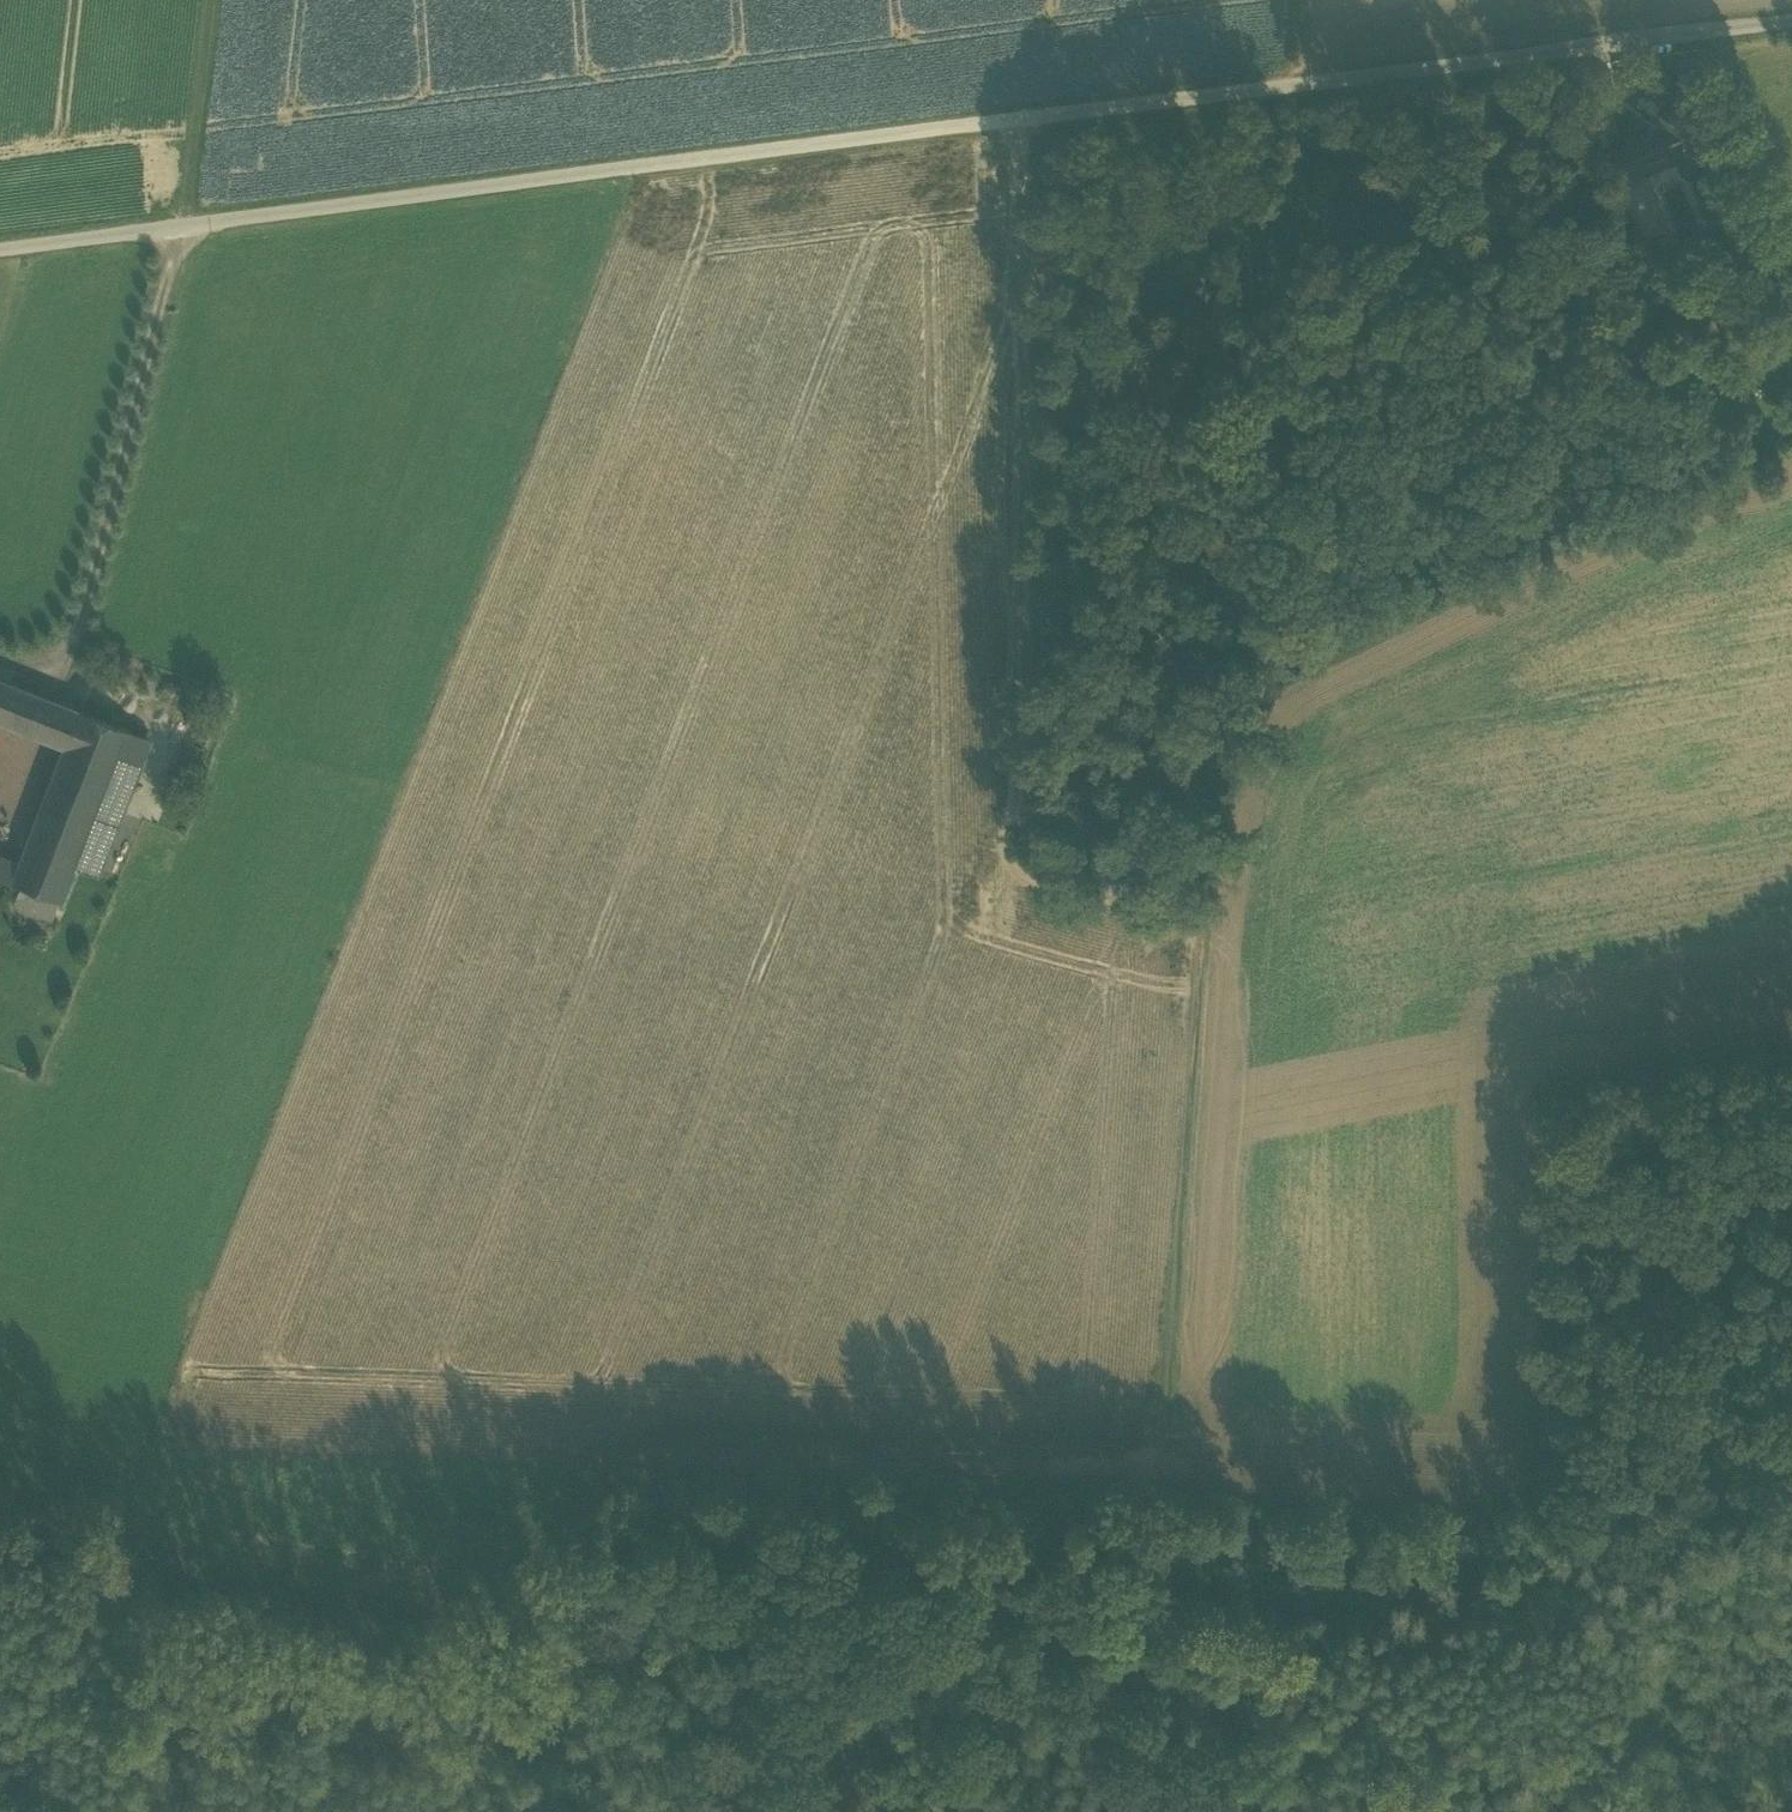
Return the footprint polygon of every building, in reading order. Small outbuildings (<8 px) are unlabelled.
[(28,732),(41,695),(0,679),(0,721),(28,732)] [(28,732),(45,739),(59,702),(41,695),(28,732)] [(45,739),(65,747),(79,710),(59,702),(45,739)] [(12,881),(21,885),(59,900),(62,901),(76,866),(130,730),(79,710),(65,747),(19,863),(12,881)] [(153,739),(130,730),(76,866),(99,876),(153,739)] [(12,881),(19,863),(4,857),(0,868),(0,877),(12,881)] [(52,918),(59,900),(21,885),(14,903),(52,918)]
